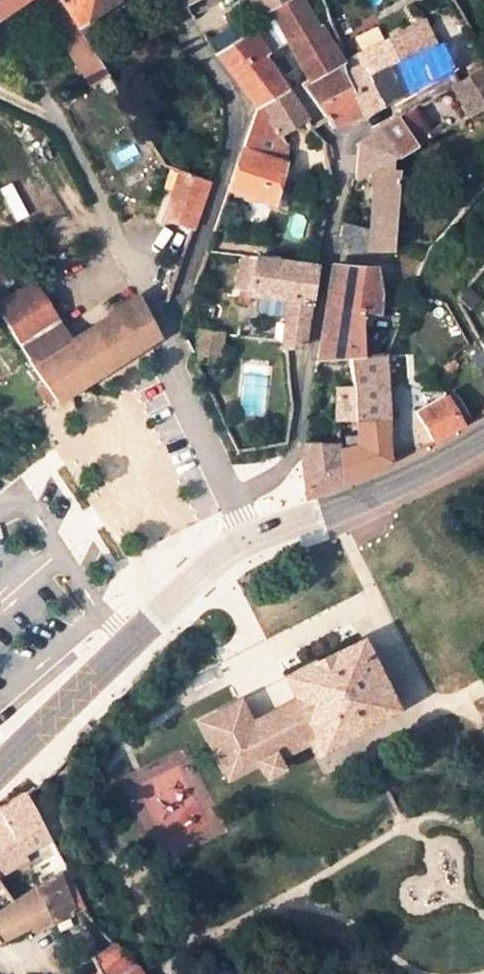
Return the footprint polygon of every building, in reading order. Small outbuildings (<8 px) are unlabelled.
[(21,0),(0,0),(0,14),(21,0)] [(80,32),(74,25),(57,0),(42,0),(69,39),(80,32)] [(80,32),(93,52),(99,59),(110,52),(87,18),(114,0),(57,0),(74,25),(80,32)] [(269,7),(281,0),(250,0),(257,14),(269,7)] [(315,25),(301,0),(281,0),(269,7),(287,40),(308,79),(300,83),(328,118),(333,124),(361,113),(347,74),(343,61),(342,61),(331,44),(318,23),(315,25)] [(269,7),(257,14),(258,15),(247,22),(266,50),(287,40),(269,7)] [(329,27),(330,26),(333,24),(333,21),(332,19),(329,17),(326,18),(324,19),(323,22),(324,25),(326,26),(329,27)] [(416,22),(357,53),(362,64),(381,104),(383,102),(444,69),(437,52),(435,49),(434,46),(432,44),(431,40),(429,37),(421,19),(416,22)] [(286,89),(262,53),(266,50),(247,22),(239,26),(244,33),(215,50),(255,107),(286,89)] [(80,32),(69,39),(64,43),(77,62),(93,52),(80,32)] [(343,61),(336,43),(331,44),(342,61),(343,61)] [(437,52),(444,69),(447,67),(450,66),(442,49),(437,52)] [(91,84),(108,73),(99,59),(93,52),(77,62),(91,84)] [(347,74),(361,113),(381,104),(362,64),(347,74)] [(468,116),(483,107),(483,67),(455,83),(451,85),(468,116)] [(274,129),(301,111),(286,89),(255,107),(227,187),(244,193),(254,196),(272,202),(286,152),(274,129)] [(439,132),(419,102),(379,129),(395,156),(398,156),(402,153),(419,143),(439,132)] [(398,156),(395,156),(379,129),(359,143),(356,178),(375,168),(369,231),(367,249),(392,250),(398,156)] [(165,216),(193,226),(209,180),(170,166),(165,183),(174,187),(165,216)] [(243,199),(253,202),(254,196),(244,193),(243,199)] [(369,231),(340,224),(338,235),(345,249),(367,249),(369,231)] [(234,289),(242,290),(242,293),(247,294),(265,296),(281,298),(286,298),(281,340),(280,347),(287,347),(301,347),(315,264),(244,255),(234,289)] [(335,264),(330,269),(322,317),(316,360),(349,357),(363,356),(362,315),(378,316),(379,289),(375,266),(335,264)] [(19,345),(49,326),(41,312),(48,308),(31,282),(8,297),(0,302),(0,315),(19,345)] [(8,297),(0,284),(0,302),(8,297)] [(139,301),(129,284),(53,333),(64,348),(139,301)] [(247,294),(242,293),(240,294),(239,296),(239,299),(241,301),(244,302),(246,301),(248,298),(248,296),(247,294)] [(265,303),(280,305),(281,298),(265,296),(265,303)] [(43,384),(54,401),(122,358),(157,336),(143,308),(139,301),(64,348),(33,367),(43,384)] [(64,348),(53,333),(49,326),(19,345),(33,367),(64,348)] [(224,332),(199,328),(193,362),(219,365),(224,332)] [(363,356),(349,357),(351,386),(337,386),(336,419),(357,419),(387,418),(384,353),(363,356)] [(393,417),(390,354),(384,353),(387,418),(393,417)] [(446,365),(453,371),(458,363),(451,357),(446,365)] [(38,388),(49,405),(54,401),(43,384),(38,388)] [(426,431),(431,440),(459,426),(444,396),(416,411),(426,431)] [(337,446),(339,484),(362,473),(389,461),(387,418),(357,419),(356,435),(344,436),(343,447),(337,446)] [(418,435),(422,445),(431,440),(426,431),(418,435)] [(339,484),(337,446),(336,442),(304,441),(302,460),(306,496),(339,484)] [(315,736),(307,741),(314,752),(394,709),(359,643),(285,677),(297,699),(315,736)] [(315,736),(297,699),(250,723),(238,700),(198,721),(226,777),(258,761),(265,775),(280,767),(275,757),(307,741),(315,736)] [(28,859),(24,853),(48,838),(26,796),(4,809),(0,811),(0,877),(28,859)] [(57,873),(75,912),(82,909),(64,869),(57,873)] [(57,873),(12,901),(0,908),(0,938),(28,924),(34,929),(75,912),(57,873)] [(125,956),(113,943),(91,957),(97,971),(125,956)] [(134,966),(125,956),(97,971),(92,973),(139,973),(134,966)]
